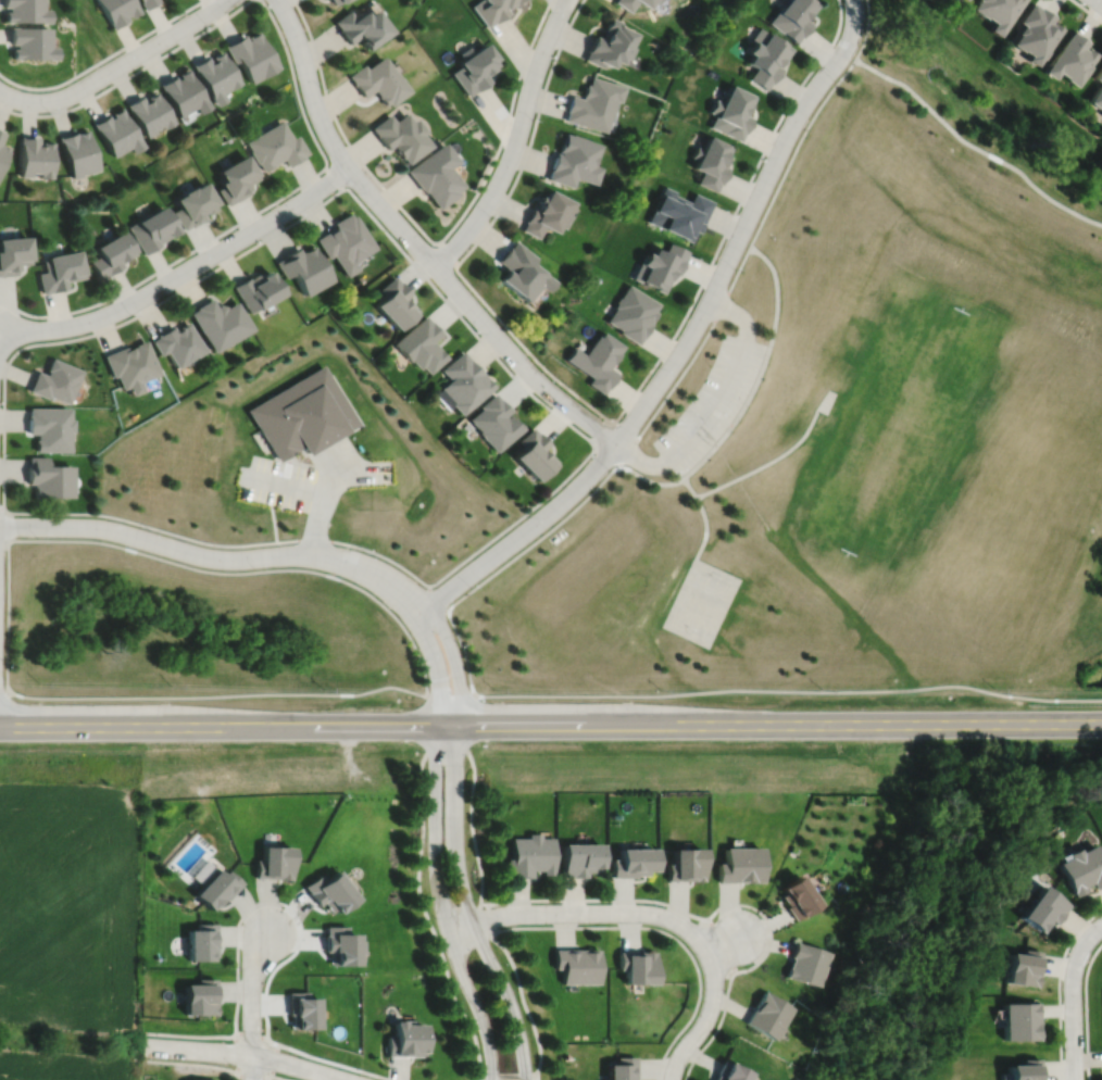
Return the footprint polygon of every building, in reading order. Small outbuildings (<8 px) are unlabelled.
[(1,7),(8,7),(8,11),(3,11),(3,21),(48,22),(48,9),(41,9),(41,0),(1,0),(1,7)] [(113,28),(127,20),(125,15),(129,13),(132,16),(140,12),(133,0),(97,0),(113,28)] [(145,9),(160,0),(139,0),(145,9)] [(472,4),(487,26),(493,21),(494,22),(509,12),(505,7),(511,2),(513,7),(521,1),(519,0),(477,0),(472,4)] [(629,11),(637,0),(614,0),(629,11)] [(767,22),(794,42),(800,36),(801,37),(811,24),(806,20),(818,4),(812,0),(810,0),(785,0),(767,22)] [(973,9),(985,17),(986,16),(993,22),(988,29),(998,36),(1024,0),(979,0),(973,9)] [(1032,2),(1018,21),(1023,25),(1017,33),(1018,34),(1011,43),(1022,51),(1022,50),(1029,55),(1026,60),(1035,65),(1041,58),(1042,59),(1047,51),(1045,51),(1062,28),(1053,22),(1052,23),(1051,22),(1054,16),(1040,7),(1039,8),(1032,2)] [(333,21),(338,27),(337,28),(348,43),(356,37),(358,39),(356,40),(364,49),(388,30),(372,9),(365,14),(362,10),(353,16),(348,9),(333,21)] [(610,16),(600,37),(594,35),(587,50),(587,51),(584,59),(602,67),(603,63),(611,67),(614,61),(621,63),(623,58),(627,60),(634,47),(629,45),(636,33),(618,25),(621,21),(610,16)] [(9,26),(9,43),(15,43),(15,48),(11,48),(11,58),(55,59),(55,46),(49,46),(50,27),(9,26)] [(759,27),(749,41),(752,42),(746,52),(751,55),(746,63),(755,68),(749,78),(765,89),(769,83),(771,84),(781,68),(779,66),(791,49),(782,42),(781,43),(759,27)] [(224,45),(235,62),(238,60),(251,83),(264,76),(263,74),(276,66),(260,38),(262,37),(258,30),(248,36),(249,39),(248,40),(243,34),(224,45)] [(1073,30),(1042,72),(1053,79),(1057,72),(1065,77),(1064,79),(1075,87),(1090,66),(1088,65),(1097,54),(1087,47),(1085,50),(1084,48),(1088,42),(1073,30)] [(467,46),(459,52),(463,58),(458,61),(460,65),(451,72),(467,95),(489,80),(485,75),(496,67),(493,64),(494,64),(491,60),(496,58),(485,42),(472,51),(467,46)] [(192,64),(216,105),(226,99),(223,92),(229,88),(229,89),(241,83),(222,50),(212,55),(215,60),(211,62),(206,55),(192,64)] [(362,63),(347,74),(352,81),(352,83),(362,97),(373,89),(377,95),(376,96),(383,104),(387,102),(389,105),(408,90),(381,55),(365,67),(362,63)] [(1093,78),(1101,84),(1088,102),(1098,109),(1099,108),(1101,110),(1101,65),(1093,78)] [(159,84),(179,116),(196,106),(199,113),(211,106),(187,67),(178,73),(180,76),(176,78),(174,75),(159,84)] [(590,76),(587,84),(585,84),(580,97),(583,97),(583,98),(571,95),(565,111),(567,111),(564,120),(605,131),(615,100),(618,101),(624,86),(590,76)] [(728,85),(721,101),(714,99),(709,112),(714,114),(709,127),(739,141),(743,134),(751,117),(746,115),(754,98),(728,85)] [(126,103),(146,137),(155,131),(154,129),(162,125),(163,129),(174,123),(155,91),(147,96),(149,99),(145,101),(141,95),(126,103)] [(92,123),(113,156),(129,147),(133,153),(143,147),(121,108),(112,112),(114,116),(110,118),(108,114),(92,123)] [(388,113),(370,127),(375,134),(374,135),(386,149),(390,146),(399,158),(400,156),(405,163),(429,146),(421,134),(424,131),(414,118),(411,121),(404,112),(393,121),(388,113)] [(247,141),(251,150),(250,150),(258,164),(259,163),(264,171),(273,166),(272,164),(281,158),(286,166),(302,158),(300,154),(305,152),(295,135),(290,137),(279,120),(267,127),(268,128),(247,141)] [(58,137),(59,141),(61,140),(72,178),(82,175),(80,174),(88,172),(89,173),(99,169),(87,129),(76,133),(75,131),(58,137)] [(564,133),(562,140),(561,139),(556,151),(559,152),(559,153),(554,152),(548,169),(549,171),(547,178),(572,187),(575,178),(594,185),(600,167),(592,165),(600,145),(587,140),(587,139),(571,134),(571,135),(564,133)] [(20,137),(20,142),(21,142),(20,176),(30,176),(30,172),(39,173),(39,177),(52,178),(53,141),(41,141),(41,146),(38,146),(38,137),(20,137)] [(706,137),(701,147),(697,145),(691,156),(698,160),(693,167),(702,172),(698,183),(702,185),(701,186),(715,192),(718,185),(719,185),(728,168),(721,165),(723,159),(725,160),(730,148),(706,137)] [(442,142),(405,169),(422,191),(423,190),(437,209),(456,193),(454,191),(461,186),(448,167),(456,161),(442,142)] [(1,168),(2,168),(9,151),(8,151),(9,147),(0,143),(0,171),(1,168)] [(217,189),(227,205),(236,201),(250,192),(248,189),(249,189),(247,185),(259,178),(258,175),(259,175),(247,155),(218,172),(221,176),(217,178),(223,186),(217,189)] [(173,212),(184,229),(190,226),(191,227),(206,218),(203,213),(205,212),(205,211),(206,211),(209,214),(216,210),(214,205),(218,203),(205,183),(195,188),(195,187),(184,193),(185,194),(176,199),(180,208),(173,212)] [(665,186),(661,196),(662,196),(655,209),(654,209),(649,222),(691,241),(697,231),(698,233),(712,202),(694,193),(690,202),(675,194),(676,191),(665,186)] [(548,190),(543,198),(539,196),(536,201),(539,203),(537,209),(531,205),(523,221),(525,222),(521,229),(537,238),(542,227),(554,234),(558,226),(562,228),(568,216),(565,214),(572,203),(548,190)] [(128,226),(143,254),(161,244),(160,242),(178,231),(164,206),(152,214),(150,212),(142,216),(143,217),(128,226)] [(314,238),(326,255),(331,252),(343,273),(355,265),(351,258),(360,252),(362,255),(373,248),(352,215),(350,216),(348,213),(331,222),(335,226),(314,238)] [(90,262),(100,278),(108,274),(109,275),(124,266),(122,263),(137,254),(123,231),(96,248),(100,255),(90,262)] [(16,275),(15,265),(30,264),(29,261),(30,261),(28,237),(0,240),(0,277),(16,275)] [(514,241),(509,248),(508,247),(503,252),(502,251),(497,259),(504,265),(497,275),(525,298),(538,281),(544,287),(553,277),(530,259),(533,255),(514,241)] [(646,252),(641,260),(640,260),(633,276),(664,290),(671,276),(668,276),(672,269),(677,273),(688,251),(669,242),(664,253),(655,249),(653,255),(646,252)] [(274,260),(283,275),(290,271),(302,292),(330,276),(317,253),(316,254),(311,246),(299,252),(297,247),(274,260)] [(43,261),(46,272),(38,274),(42,294),(67,289),(65,281),(84,278),(78,251),(47,258),(48,260),(43,261)] [(233,287),(247,311),(277,292),(276,290),(279,289),(266,266),(259,271),(258,269),(246,277),(247,278),(233,287)] [(393,274),(378,287),(383,292),(373,301),(397,327),(417,309),(404,296),(410,290),(399,278),(399,279),(393,274)] [(628,282),(619,296),(618,294),(615,300),(616,300),(614,304),(615,305),(606,319),(621,327),(618,330),(638,341),(641,335),(642,336),(651,322),(650,322),(656,310),(654,309),(659,301),(628,282)] [(190,311),(212,348),(249,325),(233,299),(223,305),(223,303),(215,301),(214,304),(211,299),(190,311)] [(425,313),(392,342),(409,360),(410,357),(418,366),(421,364),(428,371),(446,354),(433,340),(441,331),(425,313)] [(151,339),(160,352),(166,349),(176,365),(187,359),(186,357),(187,356),(188,357),(193,354),(193,355),(205,348),(187,319),(178,325),(178,326),(175,328),(172,324),(156,332),(158,335),(151,339)] [(565,357),(591,375),(587,381),(602,392),(606,386),(608,387),(617,372),(608,365),(611,361),(612,362),(619,351),(618,351),(624,343),(603,329),(600,335),(598,334),(585,352),(574,346),(565,357)] [(103,353),(112,375),(115,373),(121,386),(127,384),(130,391),(141,387),(138,379),(159,371),(145,338),(134,342),(135,343),(126,348),(124,344),(103,353)] [(462,349),(440,368),(449,377),(440,386),(453,400),(451,402),(461,413),(492,384),(462,349)] [(50,355),(45,368),(47,368),(45,373),(36,369),(27,389),(46,397),(47,393),(66,401),(80,368),(50,355)] [(246,407),(275,457),(299,444),(304,453),(324,441),(358,422),(322,362),(246,407)] [(493,391),(478,404),(480,406),(468,417),(478,429),(477,430),(496,450),(523,426),(515,417),(514,418),(509,412),(504,415),(503,414),(510,409),(493,391)] [(28,405),(28,413),(26,413),(26,431),(35,431),(35,438),(33,438),(33,449),(68,449),(68,429),(72,429),(72,416),(68,416),(68,405),(28,405)] [(531,426),(517,439),(523,444),(513,454),(537,478),(556,460),(543,447),(549,442),(538,430),(537,430),(531,426)] [(27,455),(27,463),(26,463),(25,482),(32,482),(32,494),(72,495),(72,463),(46,463),(46,455),(27,455)] [(506,858),(506,877),(531,877),(531,870),(542,870),(542,875),(553,875),(553,838),(540,838),(540,833),(527,833),(527,838),(512,838),(512,858),(506,858)] [(1075,894),(1086,889),(1084,884),(1092,880),(1095,887),(1101,883),(1101,849),(1099,842),(1084,850),(1081,845),(1069,851),(1070,853),(1057,859),(1075,894)] [(264,843),(263,859),(256,859),(255,878),(292,879),(295,847),(281,846),(283,844),(264,843)] [(563,844),(563,877),(571,877),(587,877),(587,871),(602,871),(602,844),(563,844)] [(717,863),(717,881),(763,881),(763,847),(725,847),(725,863),(717,863)] [(612,858),(612,877),(636,877),(636,875),(649,875),(649,871),(656,871),(656,849),(619,849),(619,858),(612,858)] [(667,863),(667,880),(704,881),(704,849),(674,849),(674,863),(667,863)] [(193,895),(211,911),(215,906),(217,907),(226,899),(227,900),(243,882),(229,869),(225,875),(218,869),(193,895)] [(304,886),(318,904),(322,902),(328,912),(331,909),(335,914),(354,900),(347,890),(350,887),(337,870),(324,880),(320,874),(304,886)] [(797,875),(780,887),(784,892),(780,895),(787,906),(786,907),(794,920),(801,916),(802,918),(821,905),(799,874),(797,875)] [(1043,880),(1018,914),(1042,931),(1052,918),(1055,921),(1072,902),(1043,880)] [(189,930),(189,962),(212,962),(212,956),(217,956),(216,924),(198,924),(198,930),(189,930)] [(324,926),(324,934),(323,934),(323,947),(325,947),(325,952),(328,952),(328,967),(354,967),(354,953),(359,953),(359,941),(354,941),(354,934),(345,934),(345,926),(324,926)] [(796,942),(790,957),(792,958),(790,968),(788,967),(786,976),(816,985),(827,952),(796,942)] [(1010,947),(1004,981),(1036,985),(1041,949),(1024,946),(1023,950),(1010,947)] [(553,950),(553,969),(562,969),(561,984),(599,984),(599,950),(553,950)] [(618,952),(618,970),(625,969),(625,985),(655,984),(655,952),(618,952)] [(185,985),(185,1016),(217,1016),(217,1005),(216,1005),(216,979),(199,979),(199,985),(185,985)] [(764,991),(753,1009),(751,1008),(744,1021),(773,1038),(792,1005),(773,993),(772,995),(764,991)] [(289,992),(289,1016),(291,1016),(291,1030),(298,1030),(298,1031),(321,1030),(320,997),(309,997),(309,992),(289,992)] [(1004,1000),(1004,1039),(1038,1039),(1038,1000),(1004,1000)] [(392,1022),(392,1037),(387,1037),(386,1054),(423,1054),(423,1026),(412,1026),(412,1021),(401,1021),(401,1022),(392,1022)] [(609,1079),(634,1079),(634,1078),(636,1078),(636,1054),(617,1055),(617,1060),(609,1060),(609,1079)] [(1009,1079),(1039,1079),(1039,1056),(1020,1056),(1022,1060),(1009,1060),(1009,1079)] [(725,1059),(722,1058),(712,1079),(742,1079),(748,1068),(726,1058),(725,1059)]
